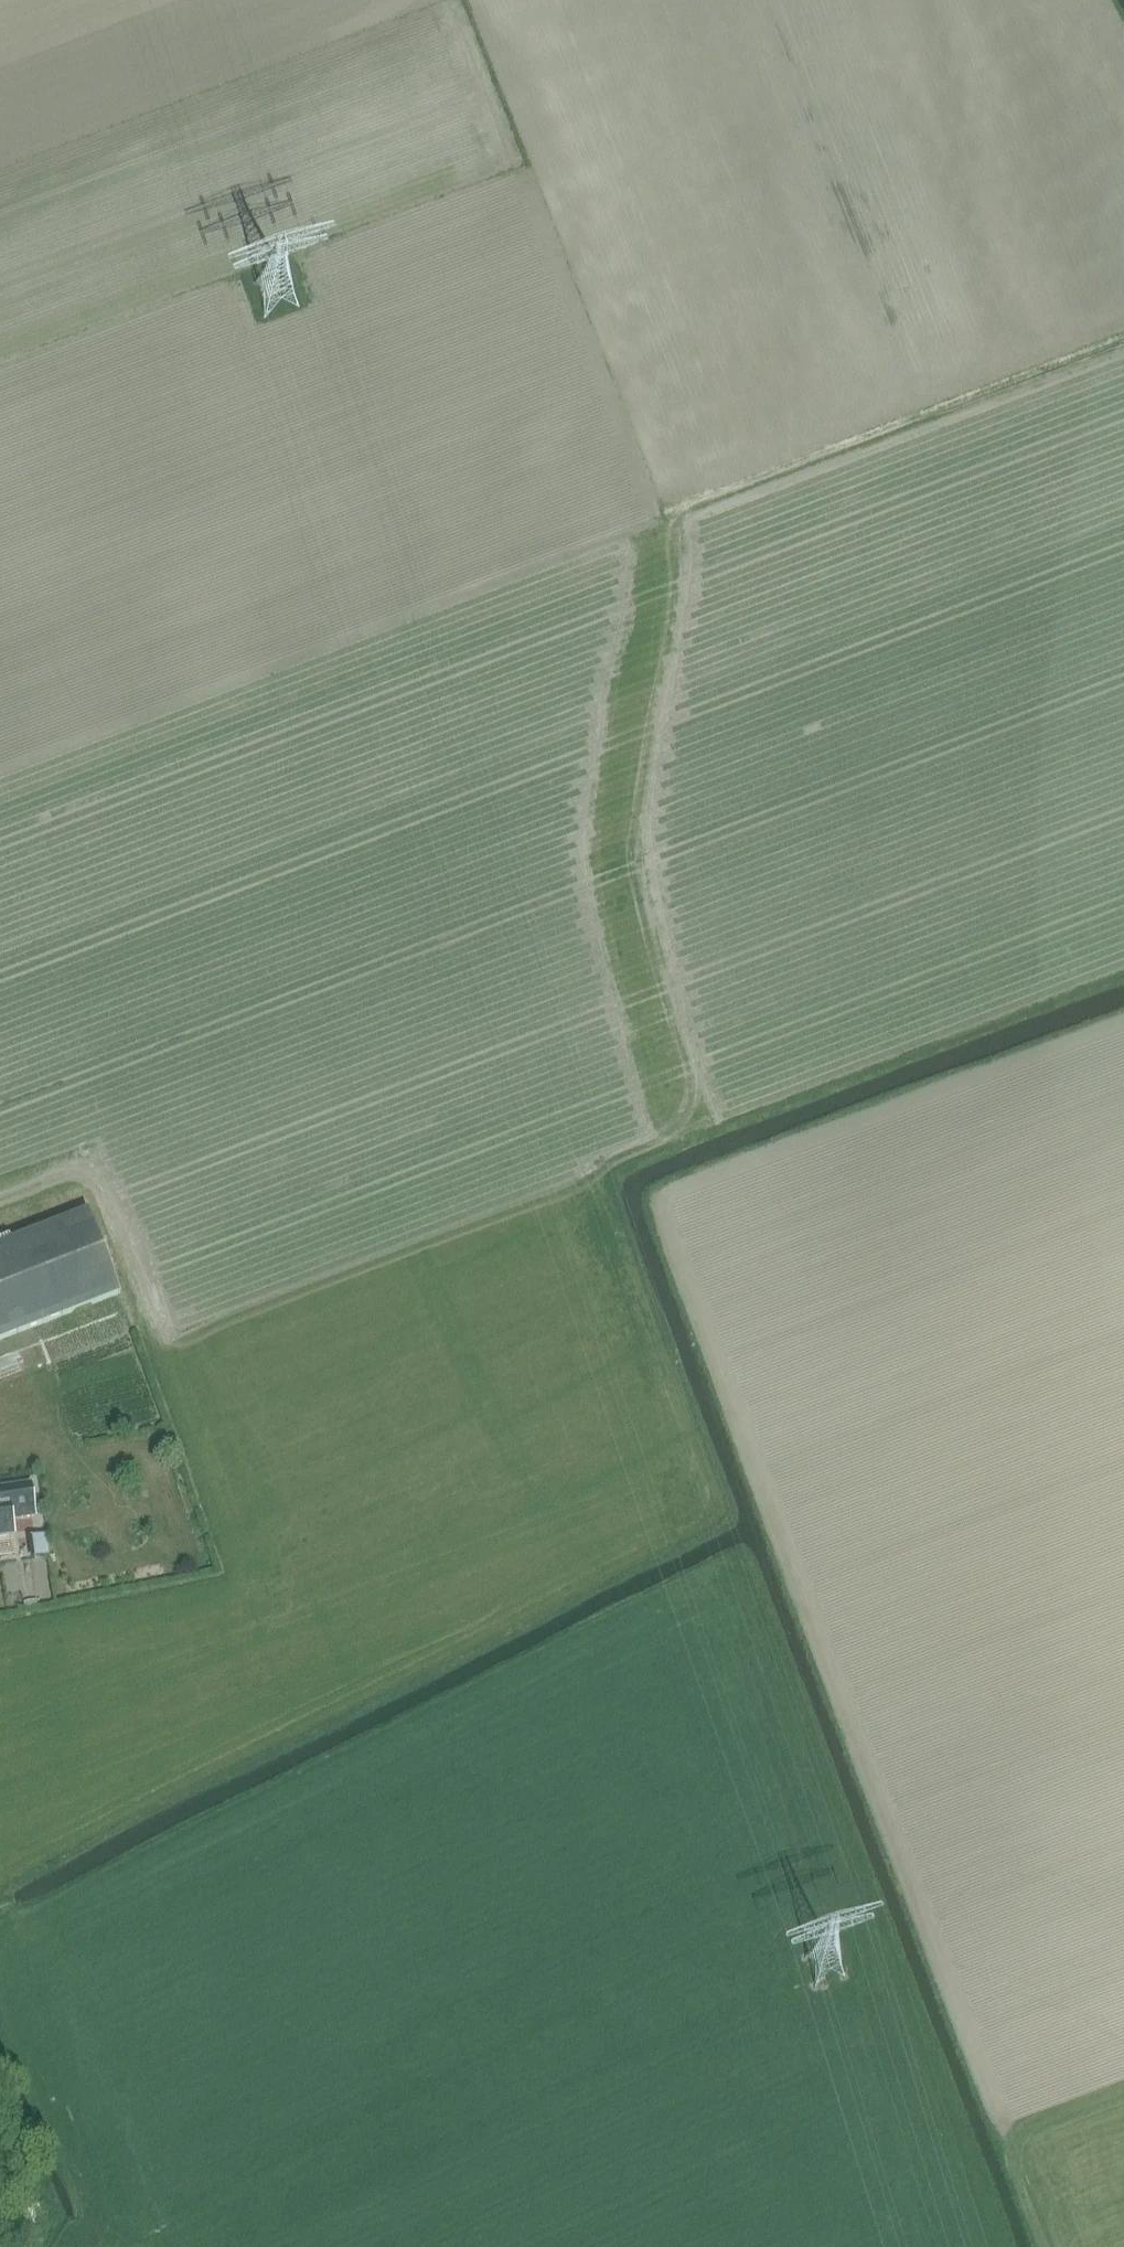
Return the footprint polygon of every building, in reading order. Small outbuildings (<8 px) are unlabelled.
[(120,1293),(88,1212),(0,1246),(0,1339),(120,1293)] [(15,1535),(12,1520),(36,1517),(31,1482),(0,1487),(0,1537),(15,1535)] [(31,1537),(34,1559),(47,1557),(44,1535),(31,1537)]
